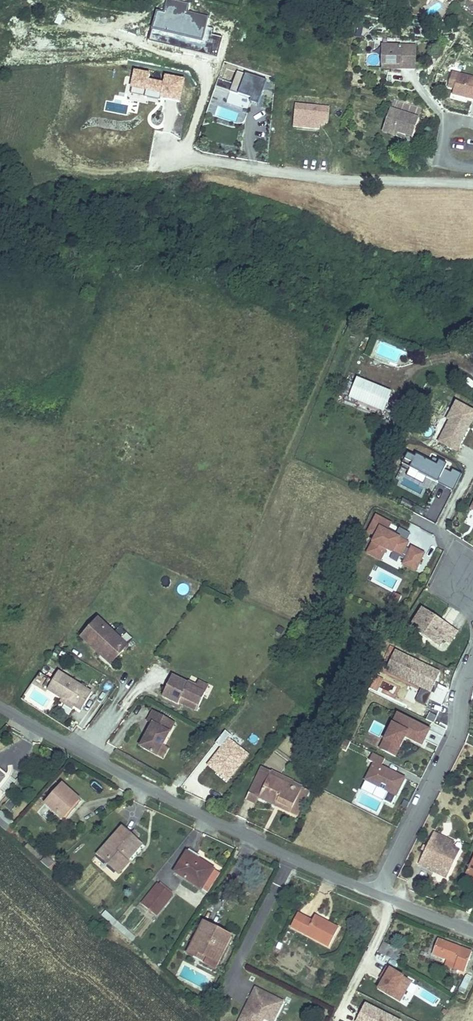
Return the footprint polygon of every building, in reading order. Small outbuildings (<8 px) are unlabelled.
[(416,69),(417,46),(382,45),(382,64),(400,64),(400,69),(416,69)] [(182,102),(185,79),(165,76),(164,83),(149,81),(150,73),(134,71),(131,96),(182,102)] [(455,89),(459,74),(452,72),(448,87),(455,89)] [(236,73),(230,105),(250,109),(251,103),(261,105),(266,78),(236,73)] [(459,74),(455,89),(454,94),(472,99),(472,78),(459,74)] [(293,128),(328,130),(329,105),(294,104),(293,128)] [(222,106),(218,115),(237,123),(240,113),(222,106)] [(413,137),(419,118),(390,108),(384,128),(398,132),(413,137)] [(397,136),(398,132),(384,128),(383,132),(397,136)] [(367,404),(374,385),(357,379),(350,397),(367,404)] [(349,395),(354,384),(346,380),(341,392),(349,396),(349,395)] [(384,411),(391,392),(374,385),(367,404),(384,411)] [(472,423),(472,410),(458,402),(436,442),(457,453),(472,423)] [(439,485),(446,472),(448,467),(435,461),(432,465),(418,458),(417,460),(411,456),(404,470),(411,474),(413,471),(429,480),(439,485)] [(462,474),(454,470),(452,475),(445,487),(453,491),(462,474)] [(411,474),(409,478),(426,486),(429,480),(413,471),(411,474)] [(452,475),(446,472),(439,485),(445,487),(452,475)] [(427,513),(439,518),(449,495),(437,490),(427,513)] [(362,551),(376,558),(381,547),(387,550),(388,548),(396,552),(395,554),(400,557),(398,561),(410,568),(419,551),(406,544),(405,547),(400,545),(403,540),(401,539),(398,537),(401,529),(394,526),(390,534),(382,529),(386,521),(371,514),(363,530),(371,534),(362,551)] [(397,594),(390,590),(388,595),(391,596),(388,600),(386,599),(383,603),(390,607),(397,594)] [(451,643),(458,631),(422,609),(411,627),(420,633),(424,626),(433,632),(429,639),(440,645),(444,639),(451,643)] [(128,645),(120,639),(114,633),(98,619),(82,637),(101,655),(103,653),(108,657),(106,659),(111,664),(128,645)] [(424,626),(420,633),(429,639),(433,632),(424,626)] [(440,673),(396,651),(386,670),(431,693),(440,673)] [(92,692),(59,672),(47,690),(73,706),(74,706),(81,711),(92,692)] [(197,711),(205,693),(195,688),(197,686),(188,682),(188,683),(172,676),(162,696),(179,704),(179,702),(180,700),(184,702),(183,704),(197,711)] [(205,693),(209,686),(199,682),(197,686),(195,688),(205,693)] [(100,705),(103,699),(97,695),(93,701),(100,705)] [(73,706),(62,699),(61,701),(72,709),(74,706),(73,706)] [(334,713),(338,708),(331,704),(328,709),(334,713)] [(304,717),(308,711),(303,707),(299,713),(304,717)] [(330,724),(336,714),(334,713),(328,709),(322,718),(330,724)] [(165,730),(170,721),(153,711),(148,721),(153,724),(148,732),(150,733),(148,737),(146,736),(140,747),(157,755),(170,732),(165,730)] [(383,750),(396,756),(404,740),(402,739),(404,735),(405,736),(422,745),(430,729),(398,713),(384,740),(387,741),(383,750)] [(344,732),(350,723),(339,716),(333,725),(344,732)] [(170,732),(175,723),(170,721),(165,730),(170,732)] [(253,745),(232,728),(230,726),(215,744),(238,763),(253,745)] [(339,748),(344,739),(337,735),(331,743),(339,748)] [(339,748),(331,743),(329,747),(337,752),(339,748)] [(382,766),(385,759),(373,753),(369,761),(374,763),(365,780),(396,796),(405,778),(382,766)] [(292,809),(302,787),(293,783),(291,786),(270,776),(272,772),(262,767),(250,793),(259,797),(276,806),(278,802),(292,809)] [(293,782),(272,772),(270,776),(291,786),(293,783),(293,782)] [(16,781),(7,774),(4,777),(4,778),(0,783),(0,789),(4,792),(8,791),(16,781)] [(71,813),(84,797),(80,794),(77,798),(63,785),(46,804),(62,818),(69,811),(71,813)] [(297,815),(309,791),(302,787),(292,809),(291,812),(297,815)] [(1,802),(12,812),(25,798),(14,788),(1,802)] [(256,804),(259,797),(250,793),(247,799),(256,804)] [(291,812),(292,809),(278,802),(276,806),(290,812),(291,812)] [(0,818),(0,825),(6,831),(10,827),(0,818)] [(126,855),(138,841),(123,827),(98,855),(118,874),(129,862),(128,861),(122,856),(124,853),(126,855)] [(447,878),(460,851),(453,847),(452,847),(451,850),(437,843),(441,837),(434,833),(427,847),(426,848),(425,851),(420,862),(428,865),(429,864),(430,863),(433,864),(431,867),(433,871),(447,878)] [(455,843),(441,837),(437,843),(451,850),(452,847),(453,847),(455,843)] [(128,861),(142,845),(138,841),(126,855),(124,853),(122,856),(128,861)] [(38,859),(43,853),(37,847),(34,850),(28,845),(26,848),(38,859)] [(198,859),(187,852),(186,854),(197,861),(198,859)] [(214,869),(198,859),(197,861),(186,854),(175,872),(202,889),(214,869)] [(55,862),(48,855),(41,862),(48,868),(55,862)] [(431,867),(433,864),(430,863),(429,864),(428,865),(420,862),(419,864),(433,871),(431,867)] [(208,893),(221,873),(214,869),(202,889),(208,893)] [(156,916),(173,895),(158,884),(142,904),(156,916)] [(114,926),(118,921),(109,913),(105,918),(114,926)] [(298,930),(305,917),(298,913),(291,926),(298,930)] [(329,946),(339,928),(315,916),(312,921),(305,917),(298,930),(329,946)] [(127,930),(118,921),(114,926),(123,935),(127,930)] [(218,962),(231,936),(204,922),(188,953),(205,961),(207,957),(218,962)] [(132,942),(136,937),(127,930),(123,935),(132,942)] [(465,972),(472,952),(461,948),(439,939),(433,954),(440,957),(448,960),(447,965),(465,972)] [(395,960),(400,951),(385,943),(383,942),(378,951),(395,960)] [(214,969),(218,962),(207,957),(205,961),(204,964),(214,969)] [(383,981),(378,989),(400,1002),(406,991),(411,983),(412,982),(387,967),(383,974),(385,976),(383,981)] [(466,990),(472,978),(466,975),(460,986),(466,990)] [(411,983),(406,991),(413,994),(417,987),(411,983)] [(271,1008),(276,998),(256,988),(252,995),(253,996),(251,1000),(253,1001),(250,1008),(247,1006),(239,1020),(263,1020),(264,1020),(267,1020),(274,1020),(278,1012),(271,1008)] [(278,1012),(284,1002),(276,998),(271,1008),(278,1012)] [(218,1016),(221,1011),(214,1007),(211,1013),(218,1016)] [(349,1008),(344,1020),(345,1020),(381,1020),(349,1008)]
